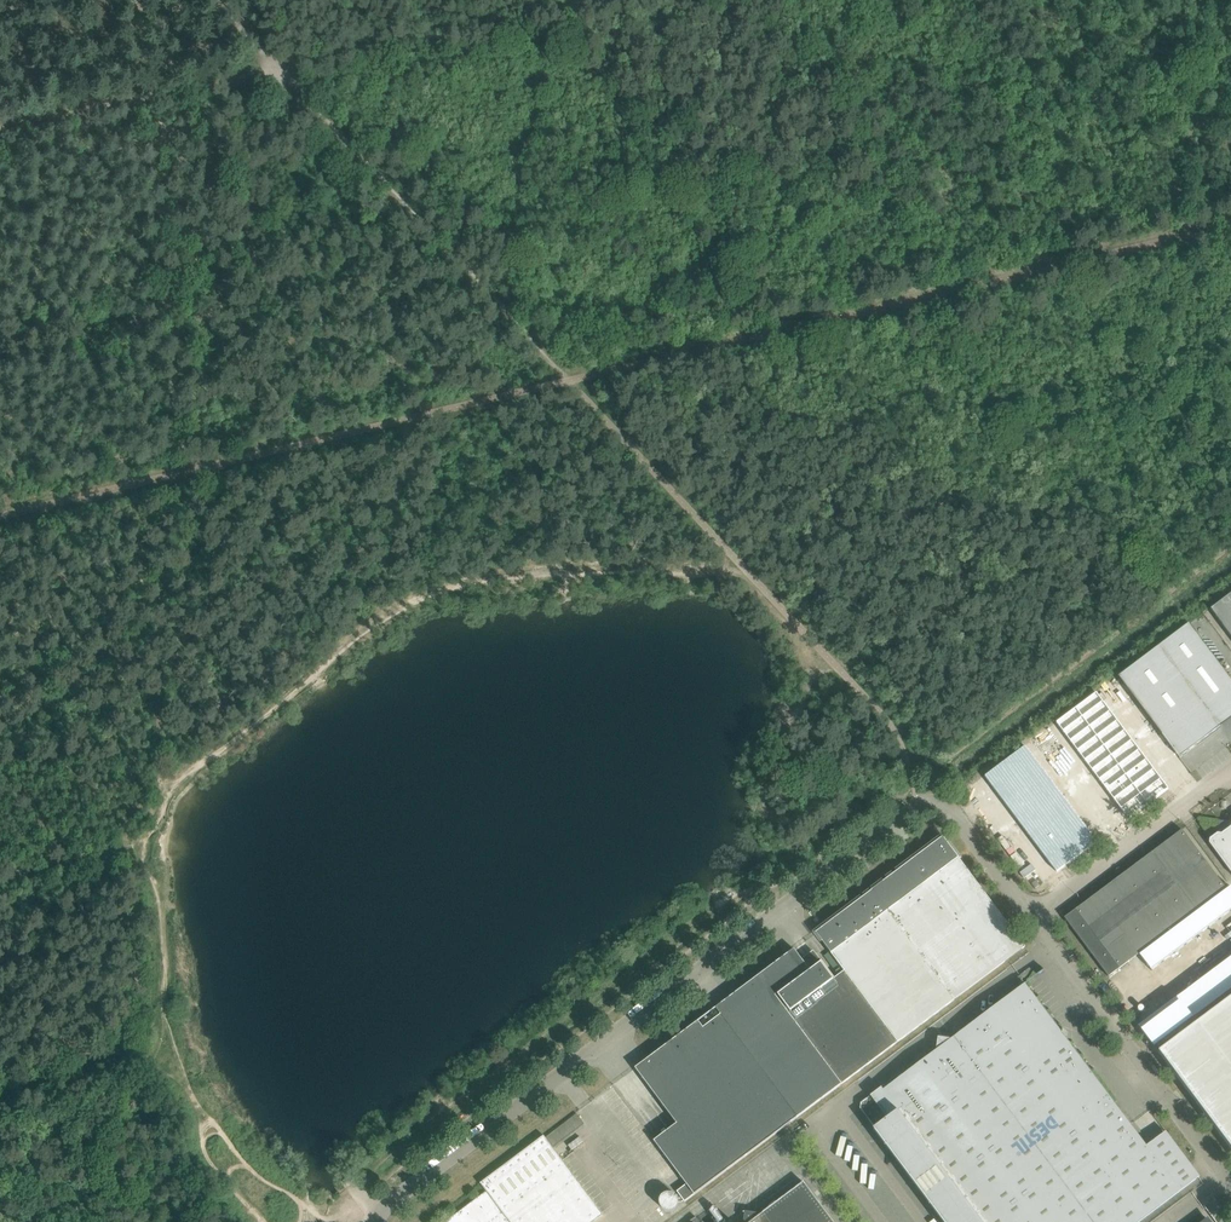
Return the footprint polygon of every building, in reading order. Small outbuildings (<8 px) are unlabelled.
[(1211,609),(1230,635),(1230,594),(1211,609)] [(1179,757),(1220,727),(1212,716),(1230,701),(1230,679),(1189,623),(1118,676),(1179,757)] [(1098,692),(1056,724),(1128,820),(1170,789),(1098,692)] [(1026,746),(984,777),(1057,874),(1099,842),(1026,746)] [(1230,827),(1221,834),(1217,833),(1210,839),(1209,843),(1230,872),(1230,827)] [(1226,888),(1182,830),(1064,918),(1065,919),(1108,975),(1108,977),(1139,954),(1150,945),(1162,937),(1173,928),(1185,920),(1196,911),(1207,903),(1219,894),(1226,888)] [(1025,947),(943,837),(872,890),(816,933),(844,971),(834,978),(821,961),(809,969),(794,949),(715,1008),(797,1117),(1025,947)] [(1041,876),(1036,880),(1040,885),(1045,881),(1041,876)] [(1035,888),(1040,885),(1036,880),(1031,883),(1035,888)] [(1219,894),(1230,910),(1230,909),(1230,887),(1230,885),(1226,888),(1219,894)] [(1219,894),(1207,903),(1219,918),(1230,910),(1219,894)] [(1207,903),(1196,911),(1208,927),(1219,918),(1207,903)] [(1196,911),(1185,920),(1196,935),(1208,927),(1196,911)] [(1185,920),(1173,928),(1185,944),(1196,935),(1185,920)] [(1173,928),(1162,937),(1174,953),(1185,944),(1173,928)] [(1162,937),(1150,945),(1162,961),(1174,953),(1162,937)] [(1150,945),(1139,954),(1151,970),(1162,961),(1150,945)] [(1215,969),(1230,990),(1230,965),(1227,960),(1215,969)] [(1215,969),(1202,979),(1218,1000),(1230,990),(1215,969)] [(1202,979),(1190,988),(1206,1009),(1218,1000),(1202,979)] [(1192,1166),(1188,1161),(1168,1175),(1025,983),(992,1008),(951,1039),(948,1039),(948,1038),(948,1037),(947,1036),(947,1035),(945,1035),(944,1035),(943,1036),(942,1036),(942,1037),(942,1038),(939,1037),(938,1037),(937,1050),(883,1090),(882,1088),(881,1087),(861,1103),(860,1108),(875,1128),(874,1129),(944,1221),(1138,1221),(1199,1176),(1192,1166)] [(1190,988),(1177,998),(1193,1019),(1206,1009),(1190,988)] [(1158,1051),(1230,1149),(1230,997),(1158,1051)] [(1177,998),(1165,1007),(1180,1028),(1193,1019),(1177,998)] [(1165,1007),(1152,1017),(1168,1037),(1180,1028),(1165,1007)] [(703,1028),(720,1015),(714,1008),(698,1021),(703,1028)] [(796,1118),(720,1015),(703,1028),(698,1021),(635,1068),(677,1124),(654,1141),(686,1184),(694,1194),(796,1118)] [(1152,1017),(1140,1026),(1155,1047),(1168,1037),(1152,1017)] [(561,1141),(584,1122),(577,1113),(553,1132),(561,1141)] [(544,1136),(511,1161),(505,1165),(481,1183),(486,1191),(445,1221),(593,1221),(603,1215),(544,1136)] [(804,1182),(750,1221),(834,1221),(804,1182)] [(694,1194),(686,1184),(677,1191),(684,1201),(694,1194)] [(664,1194),(662,1195),(661,1196),(661,1197),(660,1199),(660,1201),(660,1202),(660,1203),(660,1205),(661,1206),(661,1207),(662,1208),(663,1209),(664,1210),(665,1210),(666,1211),(667,1211),(669,1211),(670,1211),(672,1211),(673,1210),(675,1209),(676,1208),(676,1207),(677,1206),(678,1204),(678,1203),(678,1201),(678,1200),(678,1199),(677,1198),(677,1197),(676,1195),(675,1194),(673,1193),(672,1193),(670,1192),(669,1192),(667,1192),(666,1193),(665,1193),(664,1194)]
